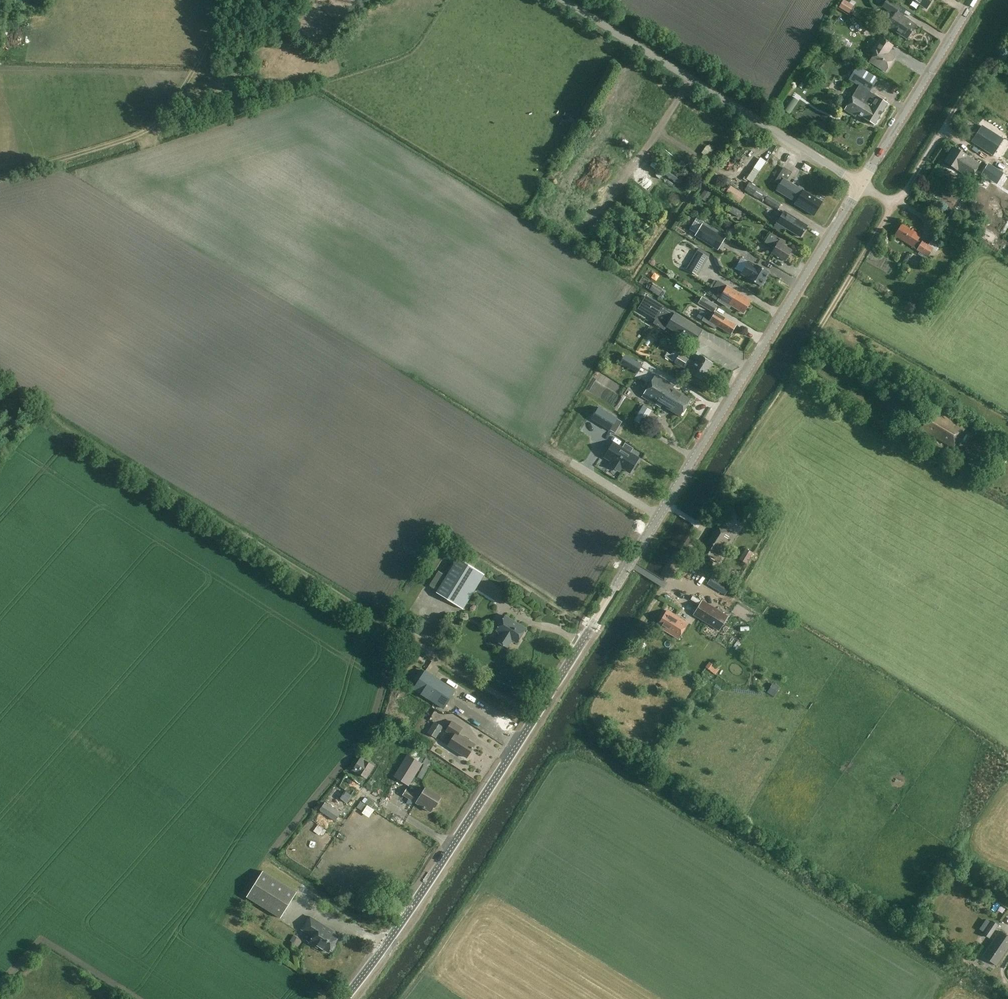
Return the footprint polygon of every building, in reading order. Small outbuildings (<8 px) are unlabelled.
[(839,7),(849,13),(854,6),(844,0),(843,0),(839,7)] [(906,40),(915,26),(896,14),(900,9),(886,0),(881,8),(893,16),(886,28),(906,40)] [(932,0),(910,0),(925,10),(932,0)] [(826,28),(822,35),(830,41),(835,34),(826,28)] [(885,73),(894,59),(887,54),(892,47),(879,39),(871,53),(874,55),(869,63),(885,73)] [(875,125),(888,103),(870,92),(878,79),(857,66),(849,80),(859,86),(844,110),(856,117),(857,115),(875,125)] [(982,126),(972,142),(994,155),(1003,140),(982,126)] [(970,179),(980,164),(954,147),(945,162),(970,179)] [(983,170),(999,180),(1003,174),(987,164),(983,170)] [(783,178),(773,195),(782,200),(785,196),(795,202),(794,204),(813,216),(822,202),(809,193),(808,194),(803,190),(783,178)] [(749,183),(745,190),(778,211),(782,205),(767,195),(767,194),(749,183)] [(731,187),(726,196),(741,205),(746,197),(731,187)] [(706,189),(702,195),(707,198),(711,192),(706,189)] [(736,219),(741,211),(733,207),(729,215),(736,219)] [(776,224),(782,228),(800,238),(807,226),(789,215),(788,217),(782,213),(776,224)] [(774,223),(771,228),(779,234),(783,229),(774,223)] [(895,236),(932,260),(938,251),(919,239),(921,236),(903,224),(895,236)] [(711,229),(710,229),(707,227),(700,238),(721,251),(728,240),(711,229)] [(779,241),(776,239),(777,237),(770,233),(764,243),(774,249),(771,254),(786,262),(792,252),(783,246),(786,243),(780,239),(779,241)] [(916,264),(918,258),(913,255),(910,261),(916,264)] [(693,259),(687,270),(697,276),(703,265),(693,259)] [(764,279),(768,273),(757,266),(756,267),(749,263),(742,274),(749,279),(749,280),(760,287),(761,285),(762,285),(763,285),(765,281),(765,280),(764,279)] [(744,313),(751,301),(718,281),(714,288),(723,294),(718,301),(729,308),(731,305),(744,313)] [(651,283),(648,289),(659,296),(662,291),(651,283)] [(646,296),(638,309),(655,320),(653,324),(664,330),(665,328),(666,326),(694,343),(698,337),(699,334),(702,330),(648,298),(646,296)] [(714,313),(718,306),(703,297),(698,304),(714,313)] [(736,325),(714,313),(712,317),(705,313),(701,321),(715,329),(717,326),(730,334),(736,325)] [(694,364),(675,352),(673,356),(667,353),(664,359),(683,370),(701,381),(711,364),(698,357),(694,364)] [(638,375),(643,365),(626,355),(620,364),(638,375)] [(649,387),(686,409),(691,400),(673,389),(672,385),(656,375),(649,387)] [(681,418),(686,409),(649,387),(642,398),(661,409),(662,407),(681,418)] [(945,417),(948,411),(931,402),(928,408),(945,417)] [(643,426),(652,411),(644,406),(635,421),(643,426)] [(617,418),(599,407),(592,419),(610,430),(617,418)] [(953,448),(964,429),(932,410),(921,429),(953,448)] [(631,448),(631,447),(627,444),(626,445),(624,449),(622,447),(615,443),(613,445),(612,444),(606,455),(607,456),(605,458),(613,462),(610,466),(619,471),(622,468),(629,472),(630,470),(631,471),(638,460),(637,459),(638,457),(631,452),(629,451),(631,448)] [(717,555),(731,532),(720,525),(701,557),(711,563),(713,560),(717,555)] [(762,526),(758,533),(763,536),(767,529),(762,526)] [(747,564),(753,554),(746,549),(740,560),(747,564)] [(464,609),(486,575),(458,558),(447,576),(439,571),(430,586),(438,591),(437,592),(464,609)] [(720,584),(718,588),(724,593),(727,588),(728,586),(722,582),(720,584)] [(679,639),(688,624),(667,611),(658,626),(679,639)] [(517,643),(526,629),(505,616),(496,630),(501,633),(496,641),(507,648),(512,640),(517,643)] [(712,628),(711,627),(710,627),(708,625),(703,633),(708,637),(719,643),(724,636),(717,631),(713,629),(712,628)] [(703,633),(695,628),(693,627),(689,632),(688,633),(698,639),(699,640),(704,643),(705,642),(708,637),(703,633)] [(681,651),(685,657),(692,652),(688,647),(681,651)] [(719,669),(710,662),(706,667),(715,674),(719,669)] [(443,711),(456,690),(425,671),(412,691),(443,711)] [(774,697),(780,688),(774,684),(768,692),(774,697)] [(470,715),(467,720),(477,726),(480,721),(470,715)] [(436,738),(444,727),(435,722),(428,733),(436,738)] [(463,737),(459,735),(463,728),(452,722),(446,731),(454,736),(448,745),(467,757),(475,745),(468,740),(469,739),(464,736),(463,737)] [(394,776),(409,786),(422,764),(408,754),(394,776)] [(375,766),(365,760),(366,758),(362,756),(353,769),(366,778),(375,766)] [(441,798),(426,788),(423,793),(420,797),(413,793),(407,790),(404,795),(430,812),(434,806),(435,807),(441,798)] [(416,789),(413,793),(420,797),(423,793),(416,789)] [(345,791),(341,798),(346,802),(351,795),(345,791)] [(335,821),(341,813),(326,802),(320,810),(335,821)] [(281,918),(297,893),(262,871),(246,897),(281,918)] [(335,946),(334,945),(339,937),(333,933),(334,931),(310,917),(302,930),(313,937),(310,943),(317,948),(318,946),(329,953),(330,950),(332,951),(335,946)] [(989,938),(998,925),(993,922),(984,934),(989,938)] [(1007,947),(1007,937),(1000,932),(983,957),(996,965),(1007,947)]
